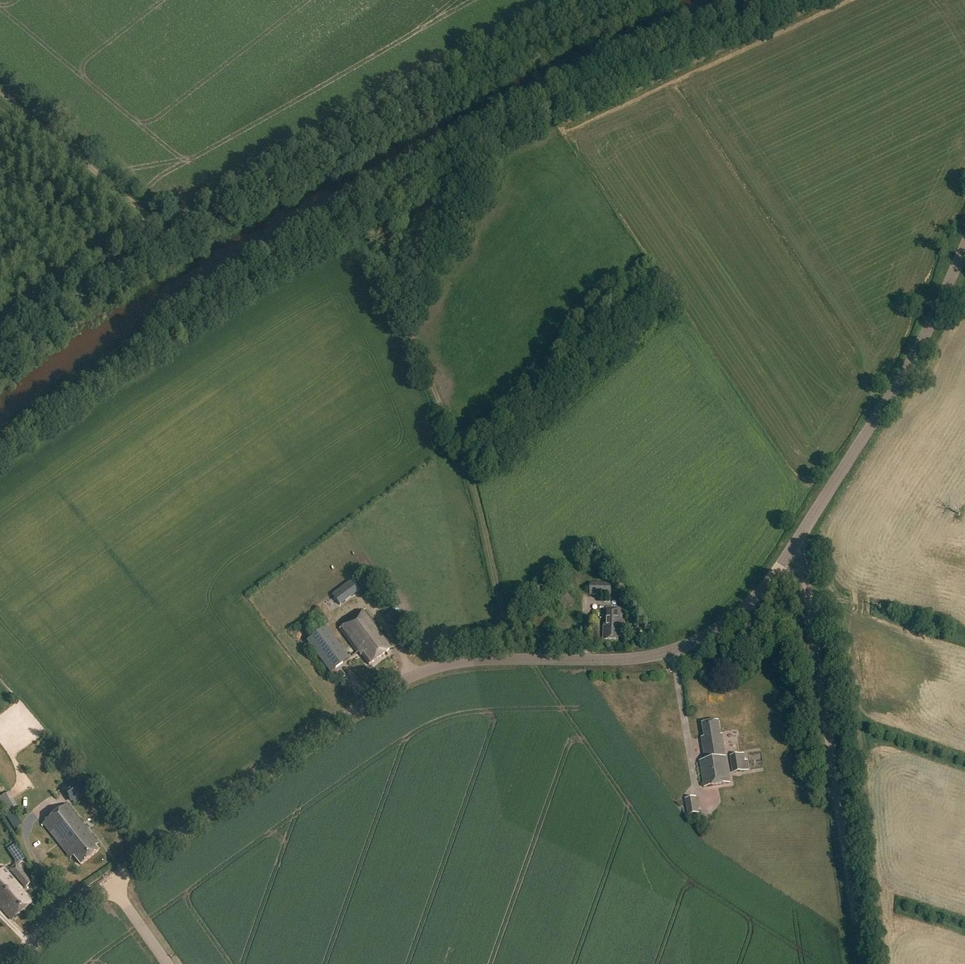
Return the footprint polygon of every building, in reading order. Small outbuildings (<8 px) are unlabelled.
[(331,594),(340,605),(360,590),(350,579),(331,594)] [(589,595),(611,595),(611,583),(590,582),(589,595)] [(553,595),(564,610),(574,603),(562,587),(553,595)] [(383,614),(391,624),(397,620),(389,609),(383,614)] [(603,640),(618,640),(618,637),(622,637),(622,628),(621,628),(621,622),(622,622),(622,610),(604,609),(603,640)] [(363,656),(369,665),(392,648),(365,611),(340,629),(357,653),(359,652),(361,656),(363,656)] [(306,641),(329,673),(349,658),(326,626),(306,641)] [(699,760),(703,787),(730,783),(725,756),(721,734),(720,735),(718,721),(702,723),(704,737),(701,737),(704,759),(699,760)] [(729,755),(732,772),(749,770),(747,759),(745,760),(744,753),(729,755)] [(59,789),(70,806),(91,792),(80,775),(59,789)] [(6,813),(14,809),(6,794),(0,797),(0,803),(6,813)] [(685,799),(687,815),(699,813),(696,797),(685,799)] [(70,859),(73,856),(81,866),(99,851),(95,846),(98,844),(91,835),(90,836),(87,833),(88,832),(67,805),(43,824),(70,859)] [(13,811),(9,813),(18,827),(22,824),(13,811)] [(16,843),(8,848),(18,864),(25,859),(16,843)] [(12,872),(25,887),(30,882),(17,867),(12,872)] [(11,921),(30,904),(25,898),(26,897),(21,891),(22,891),(3,869),(0,872),(0,908),(11,921)]
